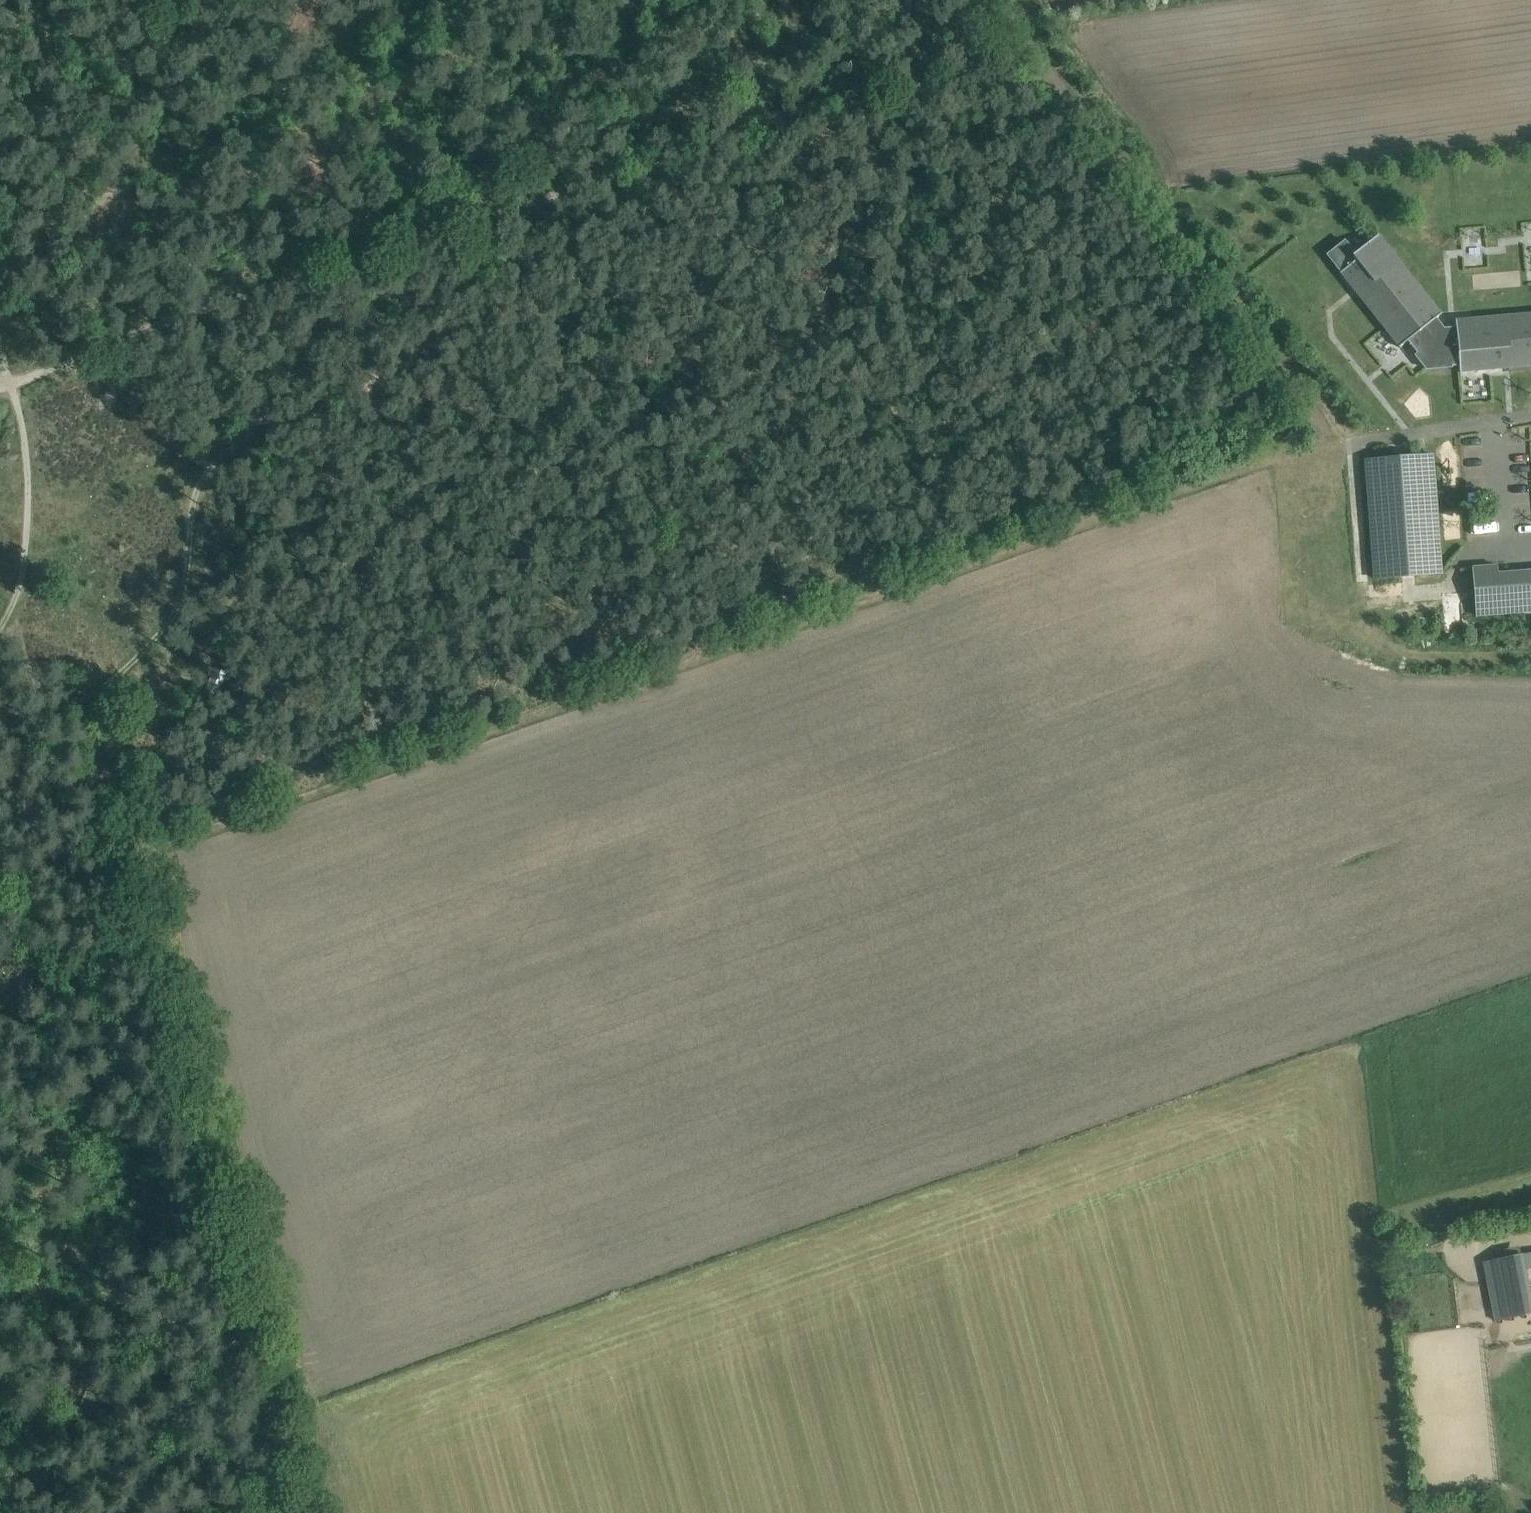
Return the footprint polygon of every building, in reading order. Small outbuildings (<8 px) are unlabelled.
[(1340,272),(1399,347),(1408,340),(1417,352),(1414,354),(1415,355),(1426,369),(1451,367),(1453,367),(1452,365),(1459,365),(1460,372),(1530,366),(1530,312),(1455,319),(1456,326),(1444,327),(1437,318),(1442,313),(1379,234),(1352,255),(1356,260),(1340,272)] [(1365,459),(1374,578),(1443,573),(1433,454),(1365,459)] [(1498,573),(1498,565),(1473,567),(1476,615),(1530,611),(1530,571),(1498,573)] [(1530,1313),(1530,1283),(1525,1254),(1484,1263),(1496,1320),(1530,1313)]
